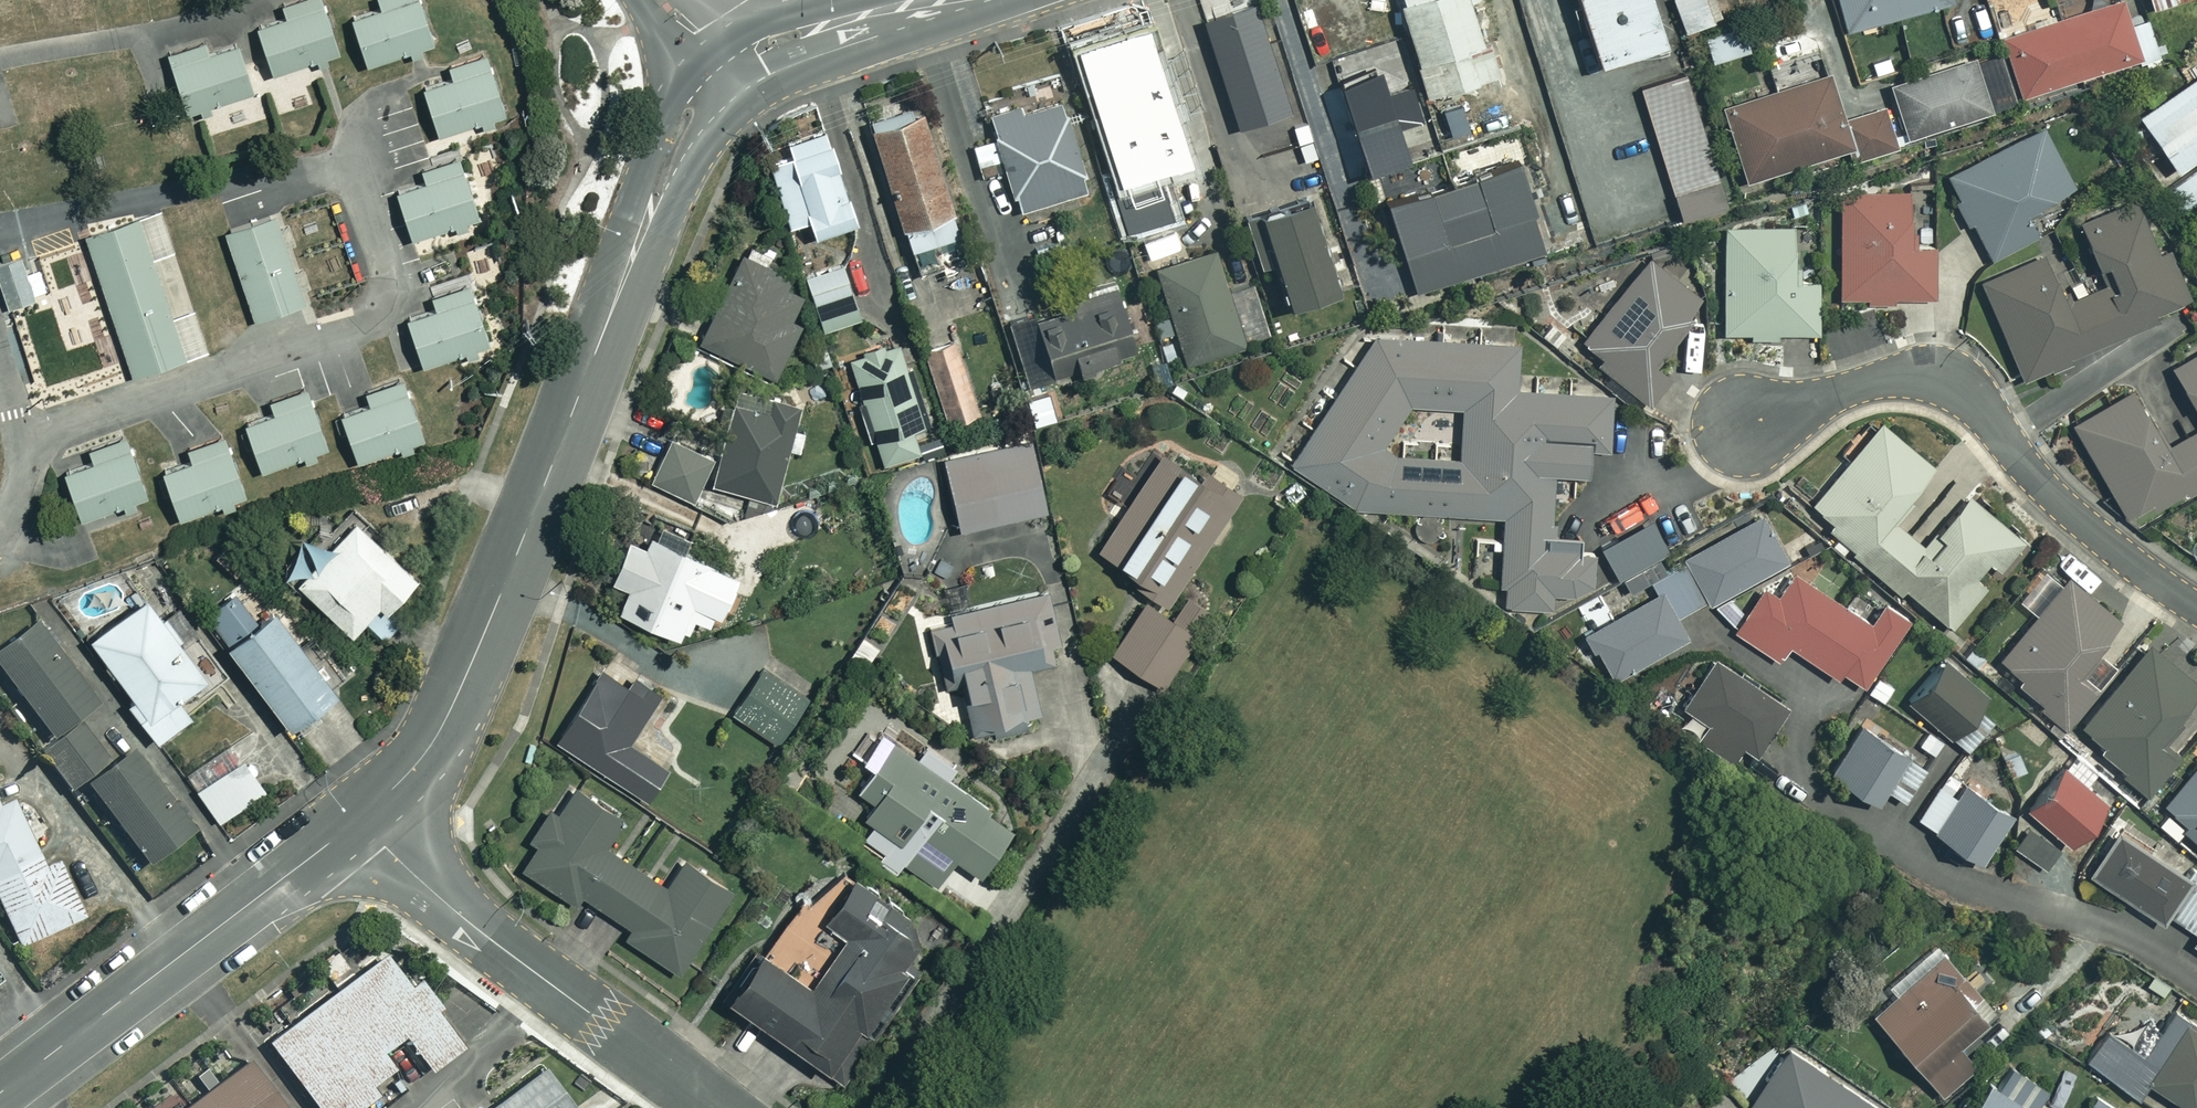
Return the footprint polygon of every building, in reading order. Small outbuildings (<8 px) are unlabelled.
[(254,24),(265,57),(270,72),(314,57),(316,64),(319,63),(321,62),(325,61),(327,60),(325,53),(337,49),(321,0),(284,0),(279,2),(283,14),(254,24)] [(348,16),(364,63),(408,48),(411,55),(417,53),(421,52),(419,45),(432,40),(418,0),(375,0),(377,6),(348,16)] [(1401,8),(1398,0),(1369,0),(1384,51),(1400,46),(1407,44),(1396,10),(1401,8)] [(1430,100),(1477,86),(1483,106),(1506,98),(1492,52),(1487,53),(1471,2),(1478,0),(1400,0),(1430,100)] [(1653,0),(1580,0),(1602,69),(1668,48),(1653,0)] [(1675,22),(1710,12),(1707,0),(1669,0),(1675,22)] [(1954,0),(1840,0),(1848,32),(1955,3),(1954,0)] [(2154,12),(2193,0),(2151,0),(2154,12)] [(2131,27),(2124,3),(2004,39),(2022,97),(2160,56),(2149,21),(2131,27)] [(1293,115),(1258,5),(1205,21),(1240,131),(1293,115)] [(203,38),(163,50),(182,111),(192,108),(194,107),(197,106),(199,114),(211,110),(208,102),(251,89),(243,64),(236,40),(206,49),(203,38)] [(1171,94),(1155,40),(1082,61),(1098,117),(1103,115),(1120,173),(1164,160),(1156,133),(1170,129),(1160,97),(1171,94)] [(448,76),(419,86),(435,134),(437,133),(480,119),(482,126),(489,124),(493,123),(490,115),(503,111),(483,51),(444,64),(446,71),(448,76)] [(1992,115),(1976,60),(1892,86),(1908,140),(1992,115)] [(1731,209),(1688,77),(1642,92),(1684,224),(1731,209)] [(1746,182),(1852,149),(1829,77),(1724,111),(1746,182)] [(2141,119),(2180,175),(2196,163),(2196,80),(2141,119)] [(1024,119),(1017,96),(988,106),(999,140),(974,148),(985,180),(1008,173),(1023,217),(1094,194),(1065,106),(1024,119)] [(963,239),(920,108),(871,124),(921,277),(958,265),(951,243),(963,239)] [(1887,110),(1847,123),(1857,155),(1898,143),(1887,110)] [(2077,193),(2044,129),(1950,178),(1993,261),(2037,238),(2027,219),(2077,193)] [(859,226),(828,132),(790,145),(794,158),(772,165),(793,230),(812,224),(817,240),(859,226)] [(422,180),(395,189),(395,190),(407,222),(412,236),(454,223),(456,230),(467,226),(464,219),(477,215),(457,155),(432,163),(418,168),(422,180)] [(1546,251),(1518,167),(1390,210),(1418,294),(1546,251)] [(2167,193),(2180,212),(2196,200),(2196,172),(2167,193)] [(1915,196),(1843,195),(1842,302),(1937,303),(1937,251),(1914,250),(1915,196)] [(2189,310),(2140,199),(2081,225),(2108,287),(2070,304),(2049,256),(1982,285),(2024,382),(2189,310)] [(159,206),(83,231),(85,239),(96,271),(117,338),(128,369),(130,374),(206,349),(193,308),(171,315),(152,256),(173,249),(159,206)] [(1340,294),(1313,207),(1265,221),(1292,309),(1340,294)] [(222,229),(252,318),(254,318),(304,301),(299,287),(309,284),(303,265),(293,268),(285,244),(294,240),(288,221),(278,224),(274,212),(230,227),(222,229)] [(1797,229),(1727,229),(1726,335),(1820,335),(1820,283),(1796,283),(1797,229)] [(1248,338),(1219,251),(1159,271),(1187,358),(1248,338)] [(784,322),(803,278),(744,253),(704,345),(787,380),(807,331),(784,322)] [(6,306),(11,304),(34,296),(32,292),(45,287),(37,264),(35,265),(30,266),(24,268),(19,254),(0,260),(0,287),(6,306)] [(1709,304),(1653,259),(1579,350),(1649,407),(1672,378),(1658,367),(1709,304)] [(867,318),(849,265),(808,279),(825,332),(867,318)] [(432,306),(403,316),(407,329),(419,363),(451,353),(463,349),(466,356),(476,352),(474,345),(487,341),(467,281),(431,292),(428,294),(432,306)] [(1140,354),(1119,293),(1038,321),(1058,379),(1081,371),(1085,384),(1110,375),(1106,366),(1140,354)] [(1517,386),(1520,341),(1375,331),(1291,460),(1354,506),(1503,515),(1498,583),(1505,583),(1504,602),(1552,606),(1554,592),(1573,594),(1594,582),(1596,551),(1580,550),(1581,535),(1556,533),(1556,521),(1551,520),(1555,472),(1587,473),(1589,448),(1609,449),(1613,391),(1517,386)] [(982,418),(957,340),(925,350),(950,428),(982,418)] [(927,430),(900,348),(853,363),(887,467),(922,455),(915,434),(927,430)] [(2173,371),(2196,411),(2196,357),(2173,371)] [(341,410),(338,412),(354,459),(398,445),(401,452),(411,448),(409,441),(422,436),(401,377),(373,386),(363,390),(367,402),(341,410)] [(261,414),(242,420),(258,468),(302,453),(305,460),(315,457),(313,449),(326,445),(311,401),(306,385),(267,398),(271,410),(261,414)] [(2168,450),(2134,393),(2074,428),(2133,527),(2196,489),(2196,433),(2168,450)] [(801,414),(744,396),(718,482),(775,499),(801,414)] [(1935,470),(1883,426),(1813,508),(1834,525),(1828,532),(1901,595),(1906,590),(1952,630),(1987,589),(1977,580),(1990,565),(2000,573),(2025,544),(1972,498),(1927,551),(1892,521),(1935,470)] [(178,462),(158,468),(175,516),(219,501),(221,508),(232,505),(230,497),(242,493),(222,433),(220,434),(183,446),(188,458),(178,462)] [(84,461),(61,469),(77,517),(83,515),(122,502),(124,509),(135,505),(132,498),(137,496),(145,494),(125,434),(121,435),(86,447),(87,450),(90,459),(84,461)] [(715,460),(671,442),(653,484),(697,502),(715,460)] [(1047,513),(1032,443),(947,462),(962,532),(1047,513)] [(1203,482),(1164,456),(1099,553),(1174,603),(1244,500),(1207,476),(1203,482)] [(415,575),(353,516),(293,579),(349,631),(362,617),(383,638),(399,621),(384,607),(415,575)] [(1682,562),(1708,607),(1791,561),(1766,516),(1682,562)] [(1670,555),(1654,523),(1603,549),(1619,580),(1670,555)] [(738,574),(654,539),(649,551),(631,544),(615,584),(631,591),(622,615),(681,639),(696,603),(722,614),(738,574)] [(1708,607),(1682,562),(1651,579),(1660,596),(1588,636),(1614,682),(1690,640),(1680,623),(1708,607)] [(1872,626),(1796,573),(1778,599),(1766,590),(1736,633),(1780,664),(1792,648),(1838,680),(1842,674),(1865,689),(1911,623),(1886,605),(1872,626)] [(1032,673),(1065,665),(1048,593),(976,611),(969,582),(944,588),(952,622),(931,627),(946,690),(964,686),(978,742),(1045,726),(1032,673)] [(2080,678),(2120,628),(2065,584),(2002,663),(2023,680),(2018,686),(2068,727),(2097,691),(2080,678)] [(255,617),(233,588),(201,612),(286,724),(335,687),(272,604),(255,617)] [(210,681),(151,600),(94,642),(137,701),(131,705),(159,744),(194,718),(181,701),(210,681)] [(1200,640),(1148,604),(1112,656),(1163,692),(1200,640)] [(0,655),(0,670),(52,740),(39,749),(73,795),(86,786),(146,867),(191,834),(38,627),(0,655)] [(882,644),(863,636),(853,661),(872,669),(882,644)] [(2152,648),(2083,729),(2105,748),(2101,753),(2152,797),(2182,762),(2164,746),(2196,708),(2196,687),(2152,648)] [(1788,708),(1718,662),(1707,678),(1690,666),(1668,698),(1737,744),(1756,756),(1788,708)] [(809,696),(762,664),(730,711),(777,743),(809,696)] [(1990,701),(1940,664),(1907,707),(1968,752),(1994,718),(1984,710),(1990,701)] [(630,689),(602,672),(558,745),(652,801),(670,771),(629,746),(660,695),(635,680),(630,689)] [(1927,771),(1863,729),(1832,777),(1878,807),(1888,792),(1906,803),(1927,771)] [(1017,829),(891,740),(856,790),(878,805),(866,821),(910,852),(903,862),(936,886),(955,860),(982,879),(1017,829)] [(269,790),(246,761),(224,778),(215,767),(193,784),(224,825),(269,790)] [(2109,809),(2067,771),(2030,813),(2072,851),(2109,809)] [(2166,807),(2187,826),(2182,832),(2196,845),(2196,771),(2166,807)] [(2014,820),(1951,775),(1918,820),(1981,866),(2014,820)] [(629,823),(578,790),(559,817),(552,812),(531,843),(540,849),(524,872),(577,907),(584,898),(633,930),(626,940),(684,978),(699,955),(704,958),(742,900),(687,863),(668,891),(609,852),(629,823)] [(15,803),(0,810),(0,903),(22,949),(85,919),(59,864),(46,870),(15,803)] [(2168,915),(2189,884),(2119,835),(2090,877),(2161,925),(2168,915)] [(929,931),(858,880),(826,925),(861,950),(835,986),(819,975),(810,988),(765,956),(731,1004),(843,1084),(873,1042),(863,1036),(906,975),(900,971),(929,931)] [(2168,915),(2196,936),(2196,884),(2192,880),(2189,884),(2168,915)] [(1998,1016),(1942,951),(1897,989),(1901,993),(1873,1017),(1941,1096),(1976,1067),(1960,1048),(1998,1016)] [(383,1107),(370,1090),(394,1072),(382,1056),(404,1040),(430,1075),(466,1049),(419,985),(414,989),(389,956),(269,1045),(316,1107),(382,1107),(383,1107)] [(2148,1024),(2130,1049),(2109,1034),(2089,1063),(2141,1100),(2152,1084),(2185,1107),(2196,1107),(2196,1031),(2174,1016),(2162,1034),(2148,1024)] [(1791,1051),(1751,1107),(1752,1107),(1872,1107),(1791,1051)] [(258,1058),(192,1107),(296,1107),(258,1058)] [(484,1107),(573,1107),(540,1065),(484,1107)] [(2005,1067),(1977,1107),(2041,1107),(2049,1097),(2005,1067)] [(2097,1099),(2091,1107),(2112,1107),(2097,1099)]
